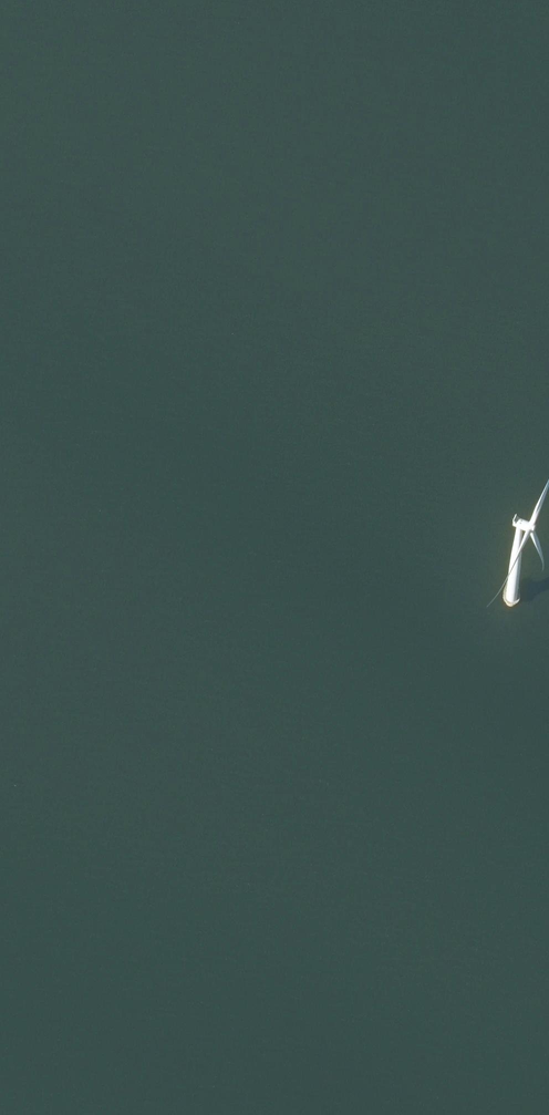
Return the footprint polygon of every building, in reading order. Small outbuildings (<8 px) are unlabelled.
[(505,596),(504,599),(505,601),(506,603),(509,604),(512,604),(514,603),(515,600),(515,598),(514,595),(512,594),(509,593),(507,594),(505,596)]
